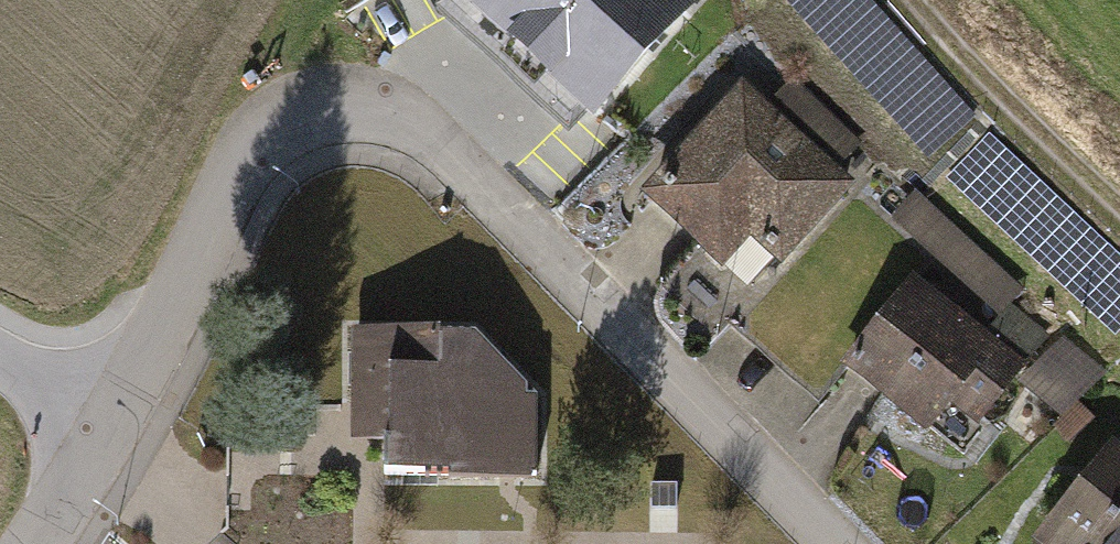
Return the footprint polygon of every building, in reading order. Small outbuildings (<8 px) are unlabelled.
[(456,10),(588,128),(696,12),(684,0),(466,0),(456,10)] [(859,147),(790,88),(773,107),(841,167),(859,147)] [(745,316),(853,201),(734,90),(626,205),(745,316)] [(1020,294),(914,203),(888,233),(994,324),(1020,294)] [(844,379),(952,468),(1053,346),(1016,316),(991,346),(920,287),(844,379)] [(1085,400),(1113,366),(1074,334),(1030,387),(1082,430),(1098,410),(1085,400)] [(355,338),(351,472),(528,474),(530,402),(462,336),(355,338)] [(1041,543),(1119,543),(1119,458),(1115,454),(1041,543)]
